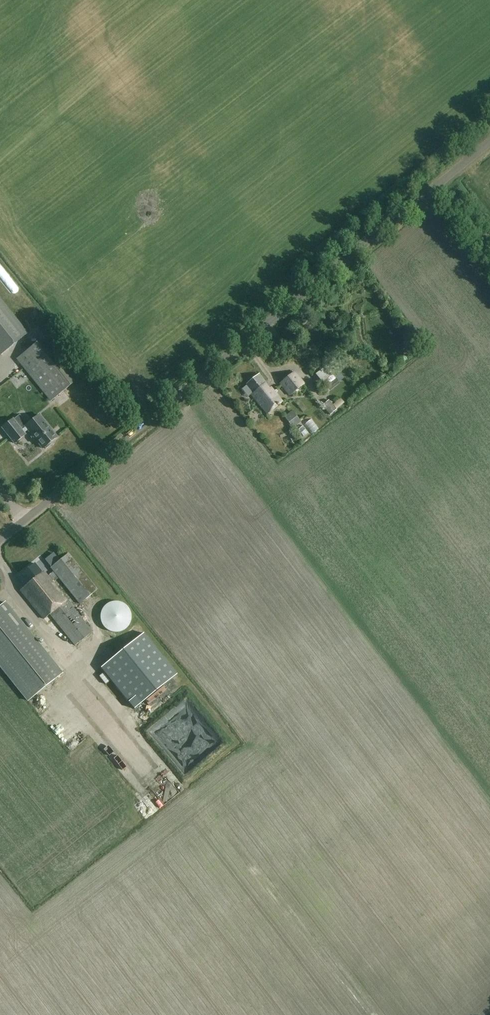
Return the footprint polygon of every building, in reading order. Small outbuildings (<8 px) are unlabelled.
[(1,355),(26,335),(0,302),(0,354),(1,355)] [(36,312),(30,317),(34,321),(40,316),(36,312)] [(41,341),(18,360),(51,402),(75,384),(41,341)] [(321,383),(332,374),(326,366),(314,375),(321,383)] [(338,371),(333,375),(339,383),(344,379),(338,371)] [(290,397),(305,385),(295,372),(279,384),(290,397)] [(269,388),(265,384),(267,382),(260,373),(247,384),(254,393),(253,394),(254,394),(253,395),(268,414),(283,402),(277,394),(279,392),(277,389),(274,391),(271,387),(269,388)] [(329,393),(340,384),(339,383),(333,375),(332,374),(321,383),(329,393)] [(91,384),(95,381),(90,375),(86,378),(91,384)] [(340,399),(333,405),(337,410),(344,404),(340,399)] [(330,416),(337,410),(333,405),(329,401),(322,406),(330,416)] [(294,428),(302,423),(293,411),(285,417),(294,428)] [(58,437),(40,414),(27,424),(20,415),(14,420),(13,419),(2,428),(15,444),(27,435),(25,433),(28,431),(43,450),(45,448),(46,449),(53,444),(52,443),(58,437)] [(275,433),(284,429),(280,419),(270,424),(275,433)] [(97,589),(68,553),(51,566),(54,570),(48,575),(44,570),(42,571),(36,564),(21,576),(29,585),(22,590),(44,618),(50,614),(75,646),(93,632),(51,579),(57,574),(80,603),(97,589)] [(116,633),(118,633),(120,632),(122,632),(124,630),(126,629),(128,628),(129,626),(130,624),(131,622),(131,620),(131,617),(131,615),(131,613),(130,611),(129,609),(128,607),(126,606),(124,604),(122,603),(120,603),(118,602),(116,602),(114,602),(112,603),(109,603),(108,604),(106,606),(104,607),(103,609),(102,611),(101,613),(101,615),(100,617),(101,620),(101,622),(102,624),(103,626),(104,628),(106,629),(108,631),(109,632),(112,632),(114,633),(116,633)] [(63,674),(6,603),(0,608),(0,666),(29,702),(63,674)] [(144,634),(101,668),(134,709),(177,675),(144,634)] [(119,758),(113,774),(121,777),(128,762),(119,758)]
